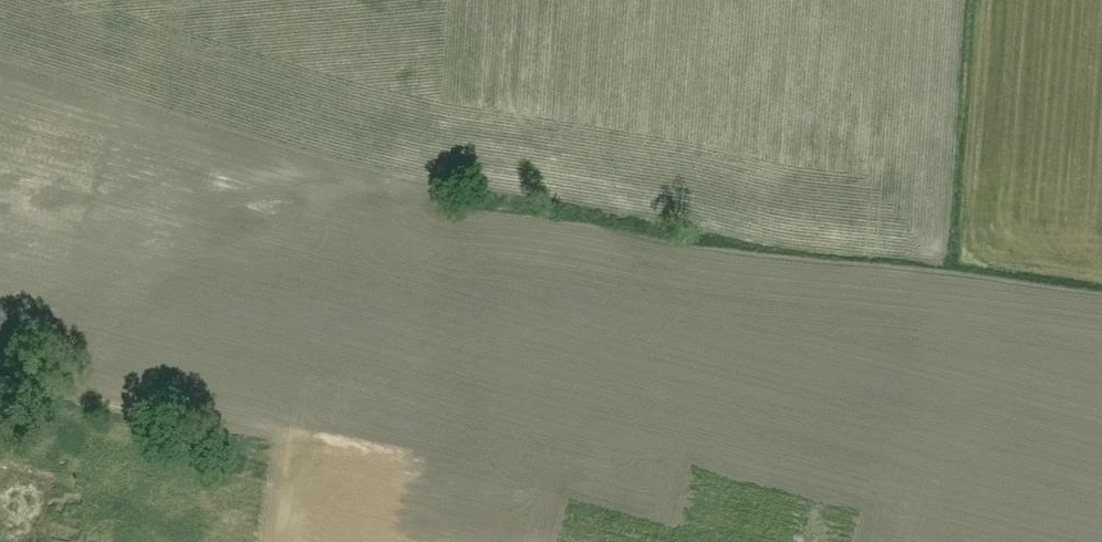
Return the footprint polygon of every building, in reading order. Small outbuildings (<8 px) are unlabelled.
[(12,439),(0,437),(0,455),(8,457),(12,439)]
